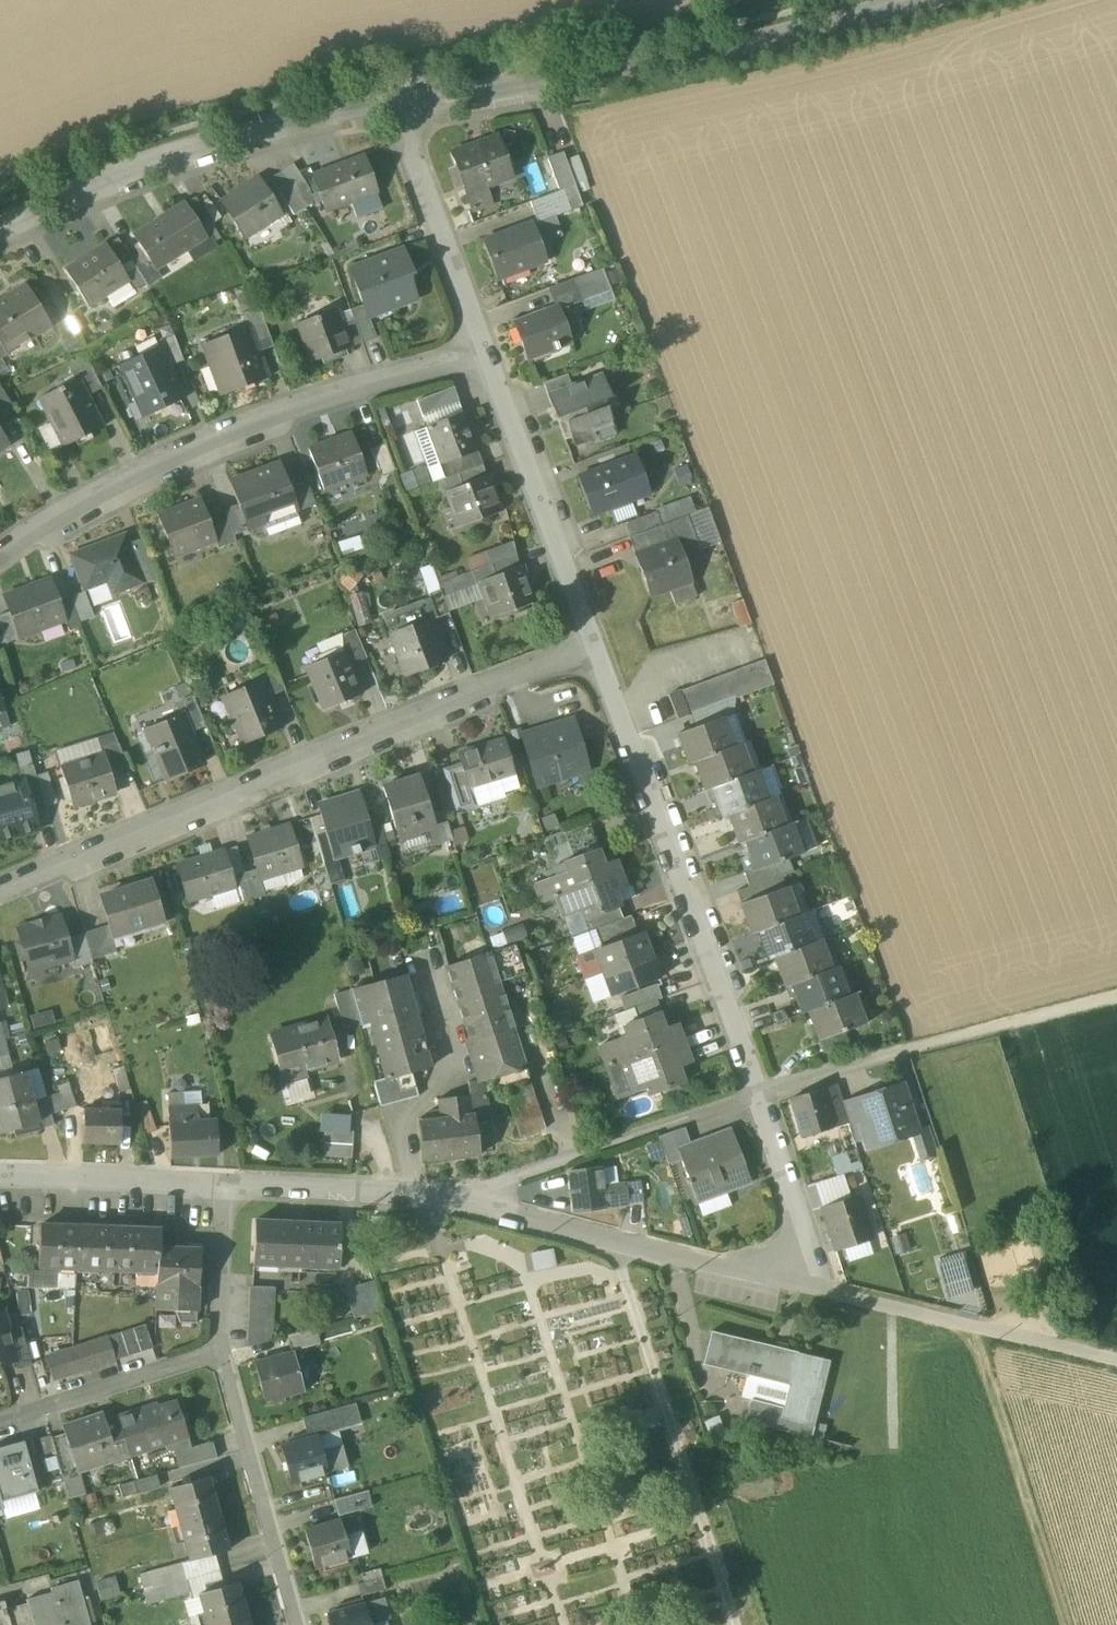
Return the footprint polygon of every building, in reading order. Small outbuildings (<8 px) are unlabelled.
[(451,152),(466,194),(485,188),(513,178),(497,135),(451,152)] [(546,159),(558,191),(563,189),(575,185),(566,160),(563,153),(546,159)] [(566,160),(575,185),(586,181),(577,156),(566,160)] [(325,212),(351,203),(377,193),(363,157),(312,176),(325,212)] [(291,165),(282,171),(298,196),(307,190),(291,165)] [(305,208),(298,196),(282,171),(271,177),(294,215),(305,208)] [(222,200),(245,238),(282,215),(259,177),(222,200)] [(582,207),(575,185),(563,189),(570,211),(582,207)] [(491,203),(485,188),(466,194),(472,209),(491,203)] [(570,211),(563,189),(558,191),(529,202),(537,223),(570,211)] [(383,211),(377,193),(351,203),(358,220),(383,211)] [(183,203),(197,225),(208,219),(194,196),(183,203)] [(145,250),(156,267),(204,236),(197,225),(183,203),(135,234),(145,250)] [(494,259),(500,277),(543,261),(530,224),(483,241),(491,261),(494,259)] [(120,267),(131,260),(130,259),(117,237),(106,244),(120,267)] [(64,269),(87,306),(106,294),(104,291),(125,278),(127,282),(129,280),(120,267),(106,244),(105,243),(64,269)] [(362,305),(367,318),(369,317),(367,313),(388,305),(389,310),(416,300),(410,282),(404,284),(402,278),(412,275),(403,249),(349,268),(362,305)] [(145,250),(130,259),(131,260),(148,286),(162,277),(156,267),(145,250)] [(556,309),(557,312),(582,302),(574,279),(547,288),(555,309),(556,309)] [(1,346),(24,331),(30,340),(52,326),(26,285),(0,302),(0,345),(1,346)] [(350,309),(353,318),(362,343),(376,338),(369,317),(367,318),(362,305),(350,309)] [(367,313),(369,317),(389,310),(388,305),(367,313)] [(249,328),(255,344),(270,338),(258,307),(243,313),(248,328),(249,328)] [(514,324),(526,359),(552,349),(554,354),(558,353),(555,345),(568,340),(557,312),(556,309),(555,309),(514,324)] [(298,323),(311,361),(347,348),(339,323),(334,310),(298,323)] [(347,348),(362,343),(353,318),(339,323),(347,348)] [(211,364),(222,394),(267,378),(258,352),(255,344),(249,328),(248,328),(202,345),(209,365),(211,364)] [(161,346),(170,367),(183,362),(173,337),(158,344),(159,347),(161,346)] [(255,344),(258,352),(273,347),(270,338),(255,344)] [(137,401),(143,417),(183,399),(170,367),(161,346),(159,347),(120,363),(137,401)] [(137,401),(120,363),(114,366),(131,404),(137,401)] [(77,379),(86,396),(102,388),(90,364),(72,373),(75,380),(77,379)] [(542,383),(551,407),(572,399),(568,388),(570,387),(566,374),(542,383)] [(563,420),(572,445),(593,438),(595,443),(615,435),(605,407),(603,408),(601,402),(610,398),(602,375),(570,387),(568,388),(572,399),(551,407),(557,422),(563,420)] [(39,398),(53,427),(63,447),(101,428),(86,396),(77,379),(75,380),(39,398)] [(426,428),(463,414),(453,387),(416,401),(426,428)] [(13,409),(0,388),(0,417),(13,409)] [(426,428),(439,464),(476,450),(463,414),(426,428)] [(52,452),(63,447),(53,427),(42,433),(52,452)] [(439,464),(426,428),(414,432),(432,483),(445,478),(439,464)] [(8,444),(0,432),(0,449),(8,444)] [(309,447),(324,490),(366,475),(350,432),(309,447)] [(371,448),(381,477),(396,471),(386,443),(371,448)] [(445,478),(457,474),(481,465),(476,450),(439,464),(445,478)] [(577,478),(591,515),(648,493),(635,456),(577,478)] [(247,530),(263,524),(264,524),(261,518),(293,506),(295,512),(296,512),(302,510),(292,484),(287,486),(283,475),(279,463),(229,481),(238,505),(247,530)] [(486,477),(481,465),(457,474),(461,486),(486,477)] [(292,484),(305,479),(302,469),(283,475),(287,486),(292,484)] [(455,507),(461,523),(476,517),(477,520),(499,512),(486,477),(461,486),(445,492),(451,508),(455,507)] [(292,484),(302,510),(315,505),(305,479),(292,484)] [(158,513),(174,555),(215,540),(209,523),(200,498),(158,513)] [(224,510),(226,516),(233,535),(247,530),(238,505),(224,510)] [(300,524),(296,512),(295,512),(293,506),(261,518),(264,524),(263,524),(268,536),(300,524)] [(624,524),(628,537),(660,526),(656,512),(624,524)] [(236,541),(233,535),(226,516),(209,523),(215,540),(218,548),(236,541)] [(668,546),(660,526),(628,537),(633,551),(640,549),(642,555),(668,546)] [(120,590),(142,582),(128,546),(124,535),(70,555),(83,590),(108,581),(115,578),(120,590)] [(142,540),(128,546),(142,582),(156,577),(142,540)] [(476,570),(491,564),(516,555),(511,543),(471,558),(476,570)] [(649,596),(670,589),(676,586),(674,579),(687,575),(676,543),(668,546),(642,555),(648,572),(641,574),(649,596)] [(633,551),(641,574),(648,572),(642,555),(640,549),(633,551)] [(520,567),(516,555),(491,564),(496,576),(520,567)] [(427,563),(417,568),(426,588),(436,583),(427,563)] [(440,590),(448,612),(486,598),(480,582),(496,576),(491,564),(476,570),(437,584),(440,590)] [(489,597),(495,613),(510,607),(512,611),(533,603),(520,567),(496,576),(480,582),(486,598),(489,597)] [(689,582),(687,575),(674,579),(676,586),(689,582)] [(113,593),(120,590),(115,578),(108,581),(113,593)] [(9,612),(17,637),(63,621),(57,602),(49,579),(3,595),(9,612)] [(689,582),(676,586),(670,589),(675,603),(694,596),(689,582)] [(436,618),(449,614),(448,612),(440,590),(427,595),(429,600),(436,618)] [(85,593),(70,598),(79,623),(93,618),(85,593)] [(63,621),(67,632),(81,627),(79,623),(70,598),(57,602),(63,621)] [(741,599),(727,604),(736,629),(750,624),(741,599)] [(382,618),(389,635),(430,619),(430,620),(436,618),(429,600),(382,618)] [(4,642),(17,637),(9,612),(0,615),(0,630),(4,642)] [(445,660),(430,620),(430,619),(389,635),(404,676),(445,660)] [(340,636),(352,665),(365,660),(352,631),(340,636)] [(306,667),(324,711),(360,696),(342,652),(306,667)] [(764,660),(751,665),(760,689),(773,685),(764,660)] [(261,680),(269,697),(284,691),(273,664),(256,671),(260,680),(261,680)] [(748,694),(760,689),(751,665),(739,669),(748,694)] [(737,698),(748,694),(739,669),(728,673),(737,698)] [(725,702),(737,698),(728,673),(716,678),(725,702)] [(713,707),(725,702),(716,678),(704,682),(713,707)] [(237,730),(243,745),(282,729),(269,697),(261,680),(260,680),(225,695),(232,713),(226,716),(233,732),(237,730)] [(701,711),(713,707),(704,682),(692,686),(701,711)] [(689,716),(701,711),(692,686),(680,691),(689,716)] [(667,696),(677,720),(689,716),(680,691),(667,696)] [(182,717),(189,733),(205,727),(192,697),(175,704),(181,718),(182,717)] [(741,744),(745,743),(735,715),(725,718),(735,746),(741,744)] [(148,731),(168,779),(202,765),(189,733),(182,717),(181,718),(148,731)] [(688,763),(695,761),(735,746),(725,718),(678,735),(688,763)] [(532,756),(540,783),(582,770),(568,723),(531,733),(537,754),(532,756)] [(55,753),(60,768),(102,755),(100,749),(97,740),(55,753)] [(758,771),(760,770),(749,741),(745,743),(741,744),(752,773),(758,771)] [(103,755),(110,775),(128,769),(117,743),(100,749),(102,755),(103,755)] [(463,764),(470,786),(498,778),(510,774),(501,743),(460,755),(463,764)] [(741,744),(735,746),(695,761),(706,790),(712,787),(752,773),(741,744)] [(103,755),(102,755),(60,768),(59,768),(71,806),(115,792),(110,775),(103,755)] [(443,770),(451,794),(469,788),(469,787),(470,786),(463,764),(443,770)] [(23,780),(31,807),(43,803),(34,774),(32,765),(19,769),(22,780),(23,780)] [(775,797),(780,795),(770,766),(760,770),(758,771),(769,799),(775,797)] [(47,770),(34,774),(43,803),(44,805),(56,802),(47,770)] [(758,771),(752,773),(712,787),(723,816),(728,814),(769,799),(758,771)] [(513,786),(510,774),(498,778),(503,793),(513,786)] [(382,788),(397,838),(425,829),(433,827),(429,815),(417,777),(382,788)] [(503,793),(498,778),(470,786),(469,787),(469,788),(451,794),(456,811),(475,805),(501,798),(503,793)] [(37,830),(31,807),(23,780),(22,780),(0,786),(0,841),(37,830)] [(322,814),(334,856),(337,855),(373,845),(358,794),(320,805),(322,814)] [(785,826),(790,824),(791,824),(780,795),(775,797),(785,826)] [(775,797),(769,799),(728,814),(739,843),(744,841),(785,826),(775,797)] [(425,829),(431,847),(451,840),(442,811),(429,815),(433,827),(425,829)] [(309,818),(322,864),(338,859),(337,855),(334,856),(322,814),(309,818)] [(790,824),(800,854),(816,848),(805,819),(791,824),(790,824)] [(563,832),(572,858),(596,849),(587,823),(563,832)] [(790,824),(785,826),(744,841),(754,868),(755,870),(766,866),(800,854),(790,824)] [(256,869),(259,879),(301,867),(288,825),(246,837),(256,869)] [(548,878),(555,898),(619,874),(614,860),(602,865),(596,849),(572,858),(562,862),(565,871),(548,878)] [(176,864),(186,901),(234,887),(231,876),(224,853),(223,850),(176,864)] [(224,853),(231,876),(243,873),(236,850),(224,853)] [(344,880),(338,859),(322,864),(329,885),(344,880)] [(741,873),(747,888),(760,883),(771,879),(766,866),(755,870),(754,868),(741,873)] [(256,869),(243,873),(249,894),(262,890),(259,879),(256,869)] [(249,894),(243,873),(231,876),(234,887),(237,898),(249,894)] [(625,888),(619,874),(555,898),(562,917),(579,910),(583,920),(617,907),(612,893),(625,888)] [(109,926),(112,936),(163,920),(151,882),(139,886),(138,886),(126,890),(100,898),(109,926)] [(765,896),(760,883),(747,888),(737,891),(741,904),(765,896)] [(789,920),(796,917),(798,916),(787,887),(778,891),(789,920)] [(752,933),(758,931),(789,920),(778,891),(765,896),(741,904),(752,933)] [(587,932),(594,930),(622,919),(617,907),(583,920),(587,932)] [(807,946),(813,944),(814,943),(802,915),(798,916),(796,917),(807,946)] [(631,916),(622,919),(594,930),(599,944),(635,930),(631,916)] [(768,960),(774,958),(807,946),(796,917),(789,920),(758,931),(768,960)] [(25,959),(28,971),(70,958),(71,958),(66,939),(60,918),(17,930),(20,942),(15,944),(20,960),(25,959)] [(109,926),(83,934),(91,960),(117,952),(112,936),(109,926)] [(593,950),(601,974),(650,956),(641,932),(593,950)] [(92,963),(91,960),(83,934),(66,939),(71,958),(70,958),(73,968),(92,963)] [(824,972),(830,970),(831,970),(820,941),(814,943),(813,944),(824,972)] [(488,952),(497,982),(524,974),(514,944),(488,952)] [(785,987),(791,984),(824,972),(813,944),(807,946),(774,958),(785,987)] [(601,974),(593,950),(575,957),(584,980),(601,974)] [(467,1085),(468,1096),(470,1096),(474,1123),(489,1120),(483,1082),(488,1080),(525,1068),(497,982),(488,952),(445,967),(482,1080),(467,1085)] [(658,979),(650,956),(601,974),(610,997),(658,979)] [(836,968),(831,970),(830,970),(840,999),(846,997),(836,968)] [(802,1013),(809,1011),(840,999),(830,970),(824,972),(791,984),(802,1013)] [(601,974),(584,980),(592,1003),(610,997),(601,974)] [(384,1078),(384,1079),(411,1072),(429,1067),(404,976),(350,991),(359,1025),(369,1022),(384,1078)] [(623,1012),(632,1009),(656,1000),(661,998),(656,985),(618,998),(623,1012)] [(334,995),(343,1030),(356,1026),(359,1025),(350,991),(334,995)] [(852,995),(863,1025),(871,1023),(859,992),(852,995)] [(323,1009),(325,1019),(326,1018),(330,1033),(343,1030),(334,995),(327,997),(323,1009)] [(846,997),(840,999),(809,1011),(821,1041),(844,1032),(863,1025),(852,995),(846,997)] [(660,1013),(656,1000),(632,1009),(637,1021),(657,1013),(657,1014),(660,1013)] [(608,1043),(615,1062),(680,1037),(676,1025),(663,1029),(657,1014),(657,1013),(637,1021),(622,1026),(626,1036),(608,1043)] [(337,1061),(330,1033),(326,1018),(325,1019),(270,1033),(281,1076),(283,1075),(285,1082),(304,1077),(302,1070),(337,1061)] [(89,1031),(93,1042),(108,1037),(105,1026),(89,1031)] [(821,1041),(824,1049),(847,1041),(844,1032),(821,1041)] [(689,1062),(680,1037),(615,1062),(628,1094),(645,1088),(648,1096),(666,1089),(668,1096),(683,1091),(680,1084),(683,1083),(677,1067),(689,1062)] [(46,1043),(49,1055),(60,1051),(57,1040),(46,1043)] [(594,1048),(601,1067),(615,1062),(608,1043),(594,1048)] [(12,1076),(8,1055),(0,1057),(0,1079),(12,1076)] [(628,1094),(615,1062),(601,1067),(613,1100),(628,1094)] [(117,1085),(119,1092),(129,1089),(123,1068),(113,1071),(114,1075),(117,1085)] [(488,1080),(492,1093),(504,1089),(529,1081),(525,1068),(488,1080)] [(38,1069),(19,1074),(27,1102),(32,1101),(46,1097),(38,1069)] [(373,1081),(380,1107),(417,1096),(411,1072),(384,1079),(384,1078),(373,1081)] [(32,1101),(27,1102),(19,1074),(12,1076),(0,1079),(0,1133),(12,1130),(14,1137),(40,1131),(40,1130),(32,1101)] [(107,1077),(109,1087),(117,1085),(114,1075),(107,1077)] [(508,1102),(520,1136),(545,1128),(529,1081),(504,1089),(508,1102)] [(65,1110),(76,1106),(68,1083),(57,1087),(60,1095),(65,1110)] [(855,1100),(867,1138),(868,1137),(866,1133),(883,1128),(887,1130),(889,1137),(914,1129),(900,1085),(855,1100)] [(847,1123),(848,1123),(842,1104),(836,1086),(819,1091),(831,1128),(847,1123)] [(802,1138),(823,1131),(831,1128),(819,1091),(790,1101),(802,1138)] [(169,1095),(169,1108),(186,1107),(186,1094),(169,1095)] [(46,1098),(50,1115),(65,1110),(60,1095),(46,1098)] [(437,1100),(438,1110),(440,1119),(430,1120),(418,1122),(424,1163),(478,1155),(474,1123),(470,1096),(468,1096),(437,1100)] [(32,1101),(40,1130),(54,1126),(50,1115),(46,1098),(46,1097),(32,1101)] [(855,1100),(842,1104),(848,1123),(854,1142),(867,1138),(855,1100)] [(82,1144),(120,1145),(120,1106),(111,1106),(111,1111),(83,1110),(82,1144)] [(168,1108),(170,1159),(218,1156),(216,1121),(198,1122),(197,1107),(186,1107),(169,1108),(168,1108)] [(140,1113),(146,1134),(157,1130),(150,1110),(140,1113)] [(429,1111),(430,1120),(440,1119),(438,1110),(429,1111)] [(324,1130),(350,1132),(351,1116),(320,1114),(320,1130),(324,1130)] [(845,1153),(855,1149),(847,1123),(831,1128),(823,1131),(831,1158),(845,1153)] [(657,1137),(664,1156),(677,1152),(676,1148),(689,1143),(684,1128),(657,1137)] [(914,1133),(922,1158),(936,1154),(928,1129),(914,1133)] [(323,1157),(351,1158),(353,1132),(350,1132),(324,1130),(323,1157)] [(723,1192),(724,1193),(725,1193),(749,1184),(730,1131),(690,1146),(689,1143),(676,1148),(677,1152),(680,1160),(690,1187),(718,1177),(723,1192)] [(855,1149),(845,1153),(850,1172),(862,1169),(855,1149)] [(677,1152),(664,1156),(667,1165),(680,1160),(677,1152)] [(845,1173),(850,1172),(845,1153),(831,1158),(836,1176),(845,1173)] [(572,1213),(604,1209),(602,1188),(599,1169),(566,1174),(572,1213)] [(816,1182),(825,1209),(854,1200),(845,1173),(836,1176),(816,1182)] [(718,1177),(690,1187),(696,1202),(723,1192),(718,1177)] [(625,1186),(628,1205),(639,1203),(636,1184),(625,1186)] [(625,1186),(602,1188),(604,1209),(628,1205),(625,1186)] [(723,1192),(696,1202),(701,1218),(731,1207),(725,1193),(724,1193),(723,1192)] [(821,1210),(834,1251),(845,1247),(873,1239),(860,1198),(854,1200),(825,1209),(821,1210)] [(336,1269),(338,1269),(340,1225),(339,1224),(338,1225),(256,1222),(256,1221),(255,1221),(253,1265),(254,1265),(337,1268),(336,1269)] [(38,1267),(76,1269),(78,1227),(40,1225),(38,1267)] [(161,1230),(78,1227),(76,1269),(157,1272),(158,1248),(160,1248),(161,1230)] [(877,1252),(873,1239),(845,1247),(849,1261),(877,1252)] [(529,1268),(550,1264),(547,1247),(525,1251),(529,1268)] [(200,1250),(160,1248),(158,1248),(157,1272),(156,1310),(181,1311),(180,1322),(196,1323),(196,1312),(197,1312),(198,1288),(199,1288),(200,1250)] [(959,1253),(934,1261),(947,1300),(972,1292),(959,1253)] [(346,1292),(354,1318),(381,1310),(373,1284),(346,1292)] [(250,1287),(247,1347),(271,1341),(274,1289),(250,1287)] [(13,1354),(6,1331),(8,1331),(3,1316),(0,1317),(0,1358),(13,1354)] [(13,1354),(17,1369),(31,1365),(20,1328),(8,1331),(6,1331),(13,1354)] [(288,1336),(292,1352),(320,1344),(315,1329),(288,1336)] [(788,1385),(783,1408),(780,1419),(813,1427),(829,1361),(796,1353),(710,1332),(702,1365),(746,1375),(788,1385)] [(108,1337),(68,1350),(75,1373),(116,1360),(108,1337)] [(52,1380),(75,1373),(68,1350),(45,1357),(52,1380)] [(269,1399),(270,1403),(283,1399),(282,1396),(303,1390),(293,1353),(254,1364),(264,1401),(269,1399)] [(741,1398),(749,1400),(783,1408),(788,1385),(746,1375),(741,1398)] [(810,1438),(813,1427),(780,1419),(783,1408),(749,1400),(744,1422),(810,1438)] [(145,1409),(131,1413),(143,1451),(165,1445),(188,1437),(177,1402),(158,1408),(157,1405),(145,1409)] [(306,1434),(306,1435),(315,1432),(359,1420),(355,1404),(302,1418),(306,1434)] [(102,1464),(143,1451),(131,1413),(102,1422),(99,1414),(62,1426),(64,1434),(77,1473),(79,1472),(76,1464),(100,1456),(102,1464)] [(293,1443),(316,1436),(315,1432),(306,1435),(306,1434),(291,1438),(293,1443)] [(55,1452),(62,1477),(77,1473),(64,1434),(51,1438),(55,1452)] [(39,1439),(44,1455),(55,1452),(51,1438),(50,1436),(39,1439)] [(322,1474),(327,1473),(320,1451),(316,1436),(293,1443),(280,1446),(291,1483),(298,1481),(300,1487),(324,1480),(322,1474)] [(192,1449),(188,1437),(165,1445),(167,1453),(174,1453),(179,1469),(185,1467),(181,1452),(192,1449)] [(0,1447),(0,1502),(37,1492),(23,1441),(0,1447)] [(181,1452),(185,1467),(217,1458),(213,1443),(192,1449),(181,1452)] [(341,1445),(320,1451),(327,1473),(348,1467),(341,1445)] [(119,1486),(122,1498),(160,1487),(157,1475),(119,1486)] [(170,1489),(180,1525),(218,1514),(208,1478),(170,1489)] [(372,1505),(368,1490),(335,1500),(339,1515),(372,1505)] [(228,1551),(218,1514),(180,1525),(190,1562),(228,1551)] [(346,1558),(350,1557),(344,1537),(340,1521),(304,1530),(314,1567),(322,1565),(323,1571),(347,1565),(346,1558)] [(359,1533),(344,1537),(350,1557),(365,1553),(359,1533)] [(153,1589),(164,1586),(185,1580),(180,1563),(148,1572),(153,1589)] [(95,1597),(115,1593),(111,1575),(91,1579),(95,1597)] [(357,1585),(360,1597),(385,1590),(382,1577),(357,1585)] [(188,1579),(185,1580),(164,1586),(168,1599),(191,1592),(188,1579)] [(27,1603),(33,1624),(90,1624),(77,1581),(50,1588),(51,1592),(26,1599),(27,1603)] [(207,1624),(227,1624),(247,1619),(237,1583),(199,1594),(207,1624)] [(382,1599),(363,1604),(369,1624),(388,1618),(382,1599)] [(27,1603),(6,1609),(3,1601),(0,1602),(0,1624),(33,1624),(27,1603)] [(369,1624),(363,1604),(327,1615),(330,1624),(369,1624)]
